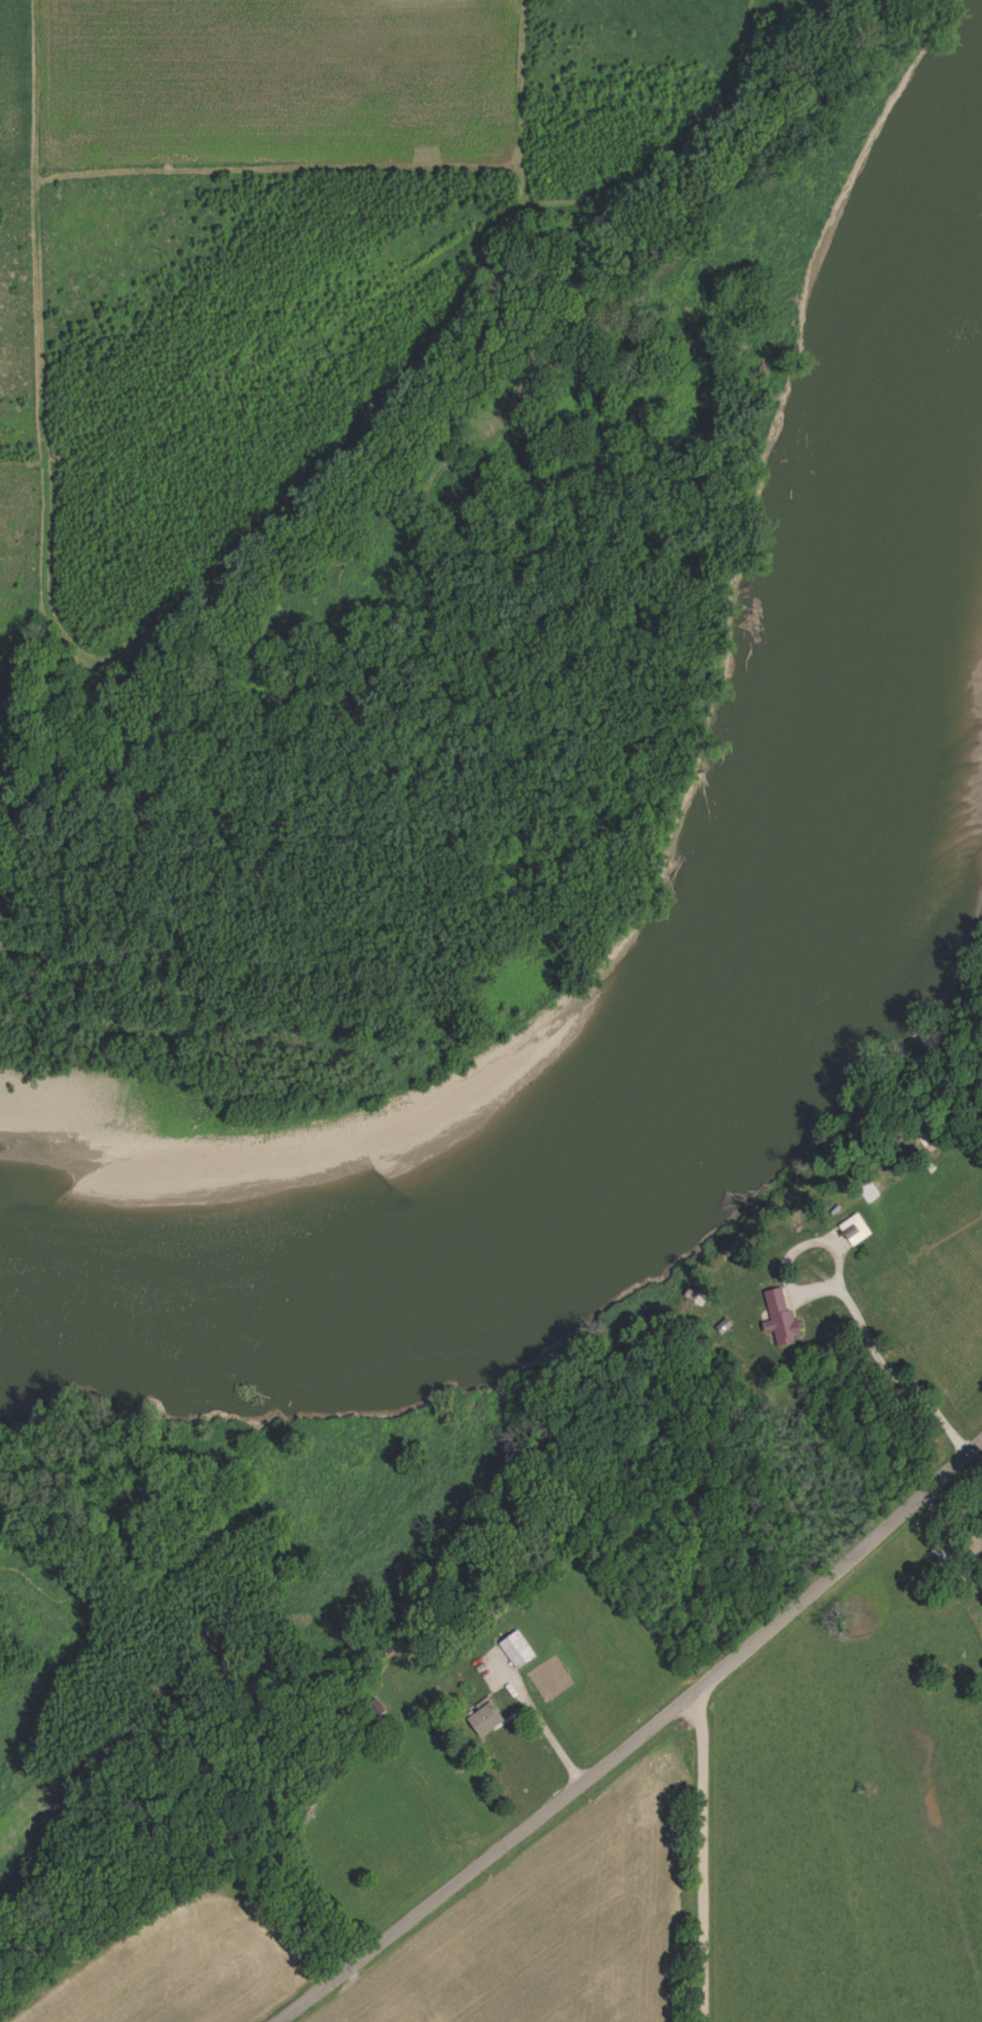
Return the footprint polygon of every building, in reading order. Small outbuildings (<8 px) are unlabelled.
[(839,1227),(852,1248),(873,1236),(859,1214),(839,1227)] [(765,1293),(771,1322),(762,1324),(765,1335),(775,1332),(779,1349),(796,1345),(795,1338),(798,1337),(787,1288),(765,1293)] [(716,1330),(722,1337),(733,1326),(727,1319),(716,1330)] [(517,1671),(537,1657),(519,1631),(499,1645),(517,1671)] [(375,1719),(384,1713),(375,1700),(366,1707),(375,1719)] [(466,1721),(481,1740),(504,1721),(490,1703),(466,1721)]
